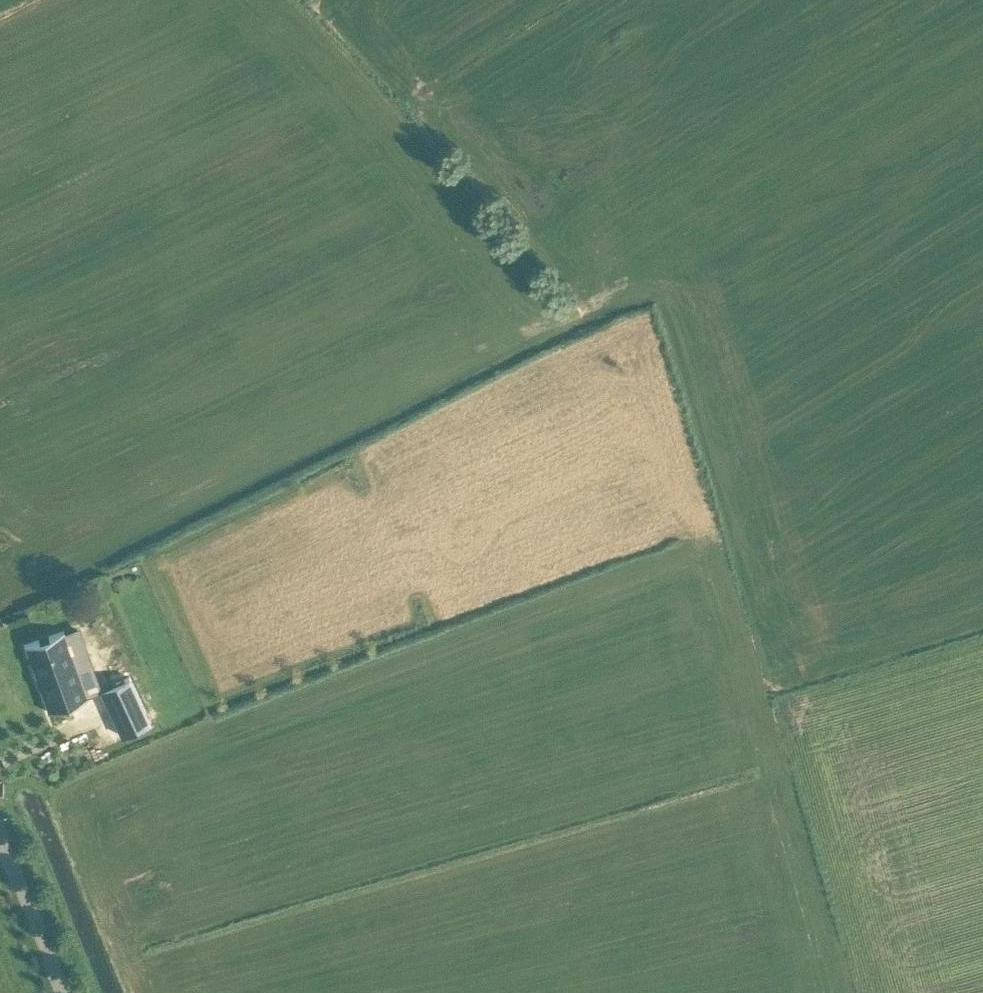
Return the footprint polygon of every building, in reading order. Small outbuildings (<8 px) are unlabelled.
[(25,643),(49,710),(86,696),(62,630),(25,643)] [(121,734),(150,721),(129,676),(100,689),(121,734)]
